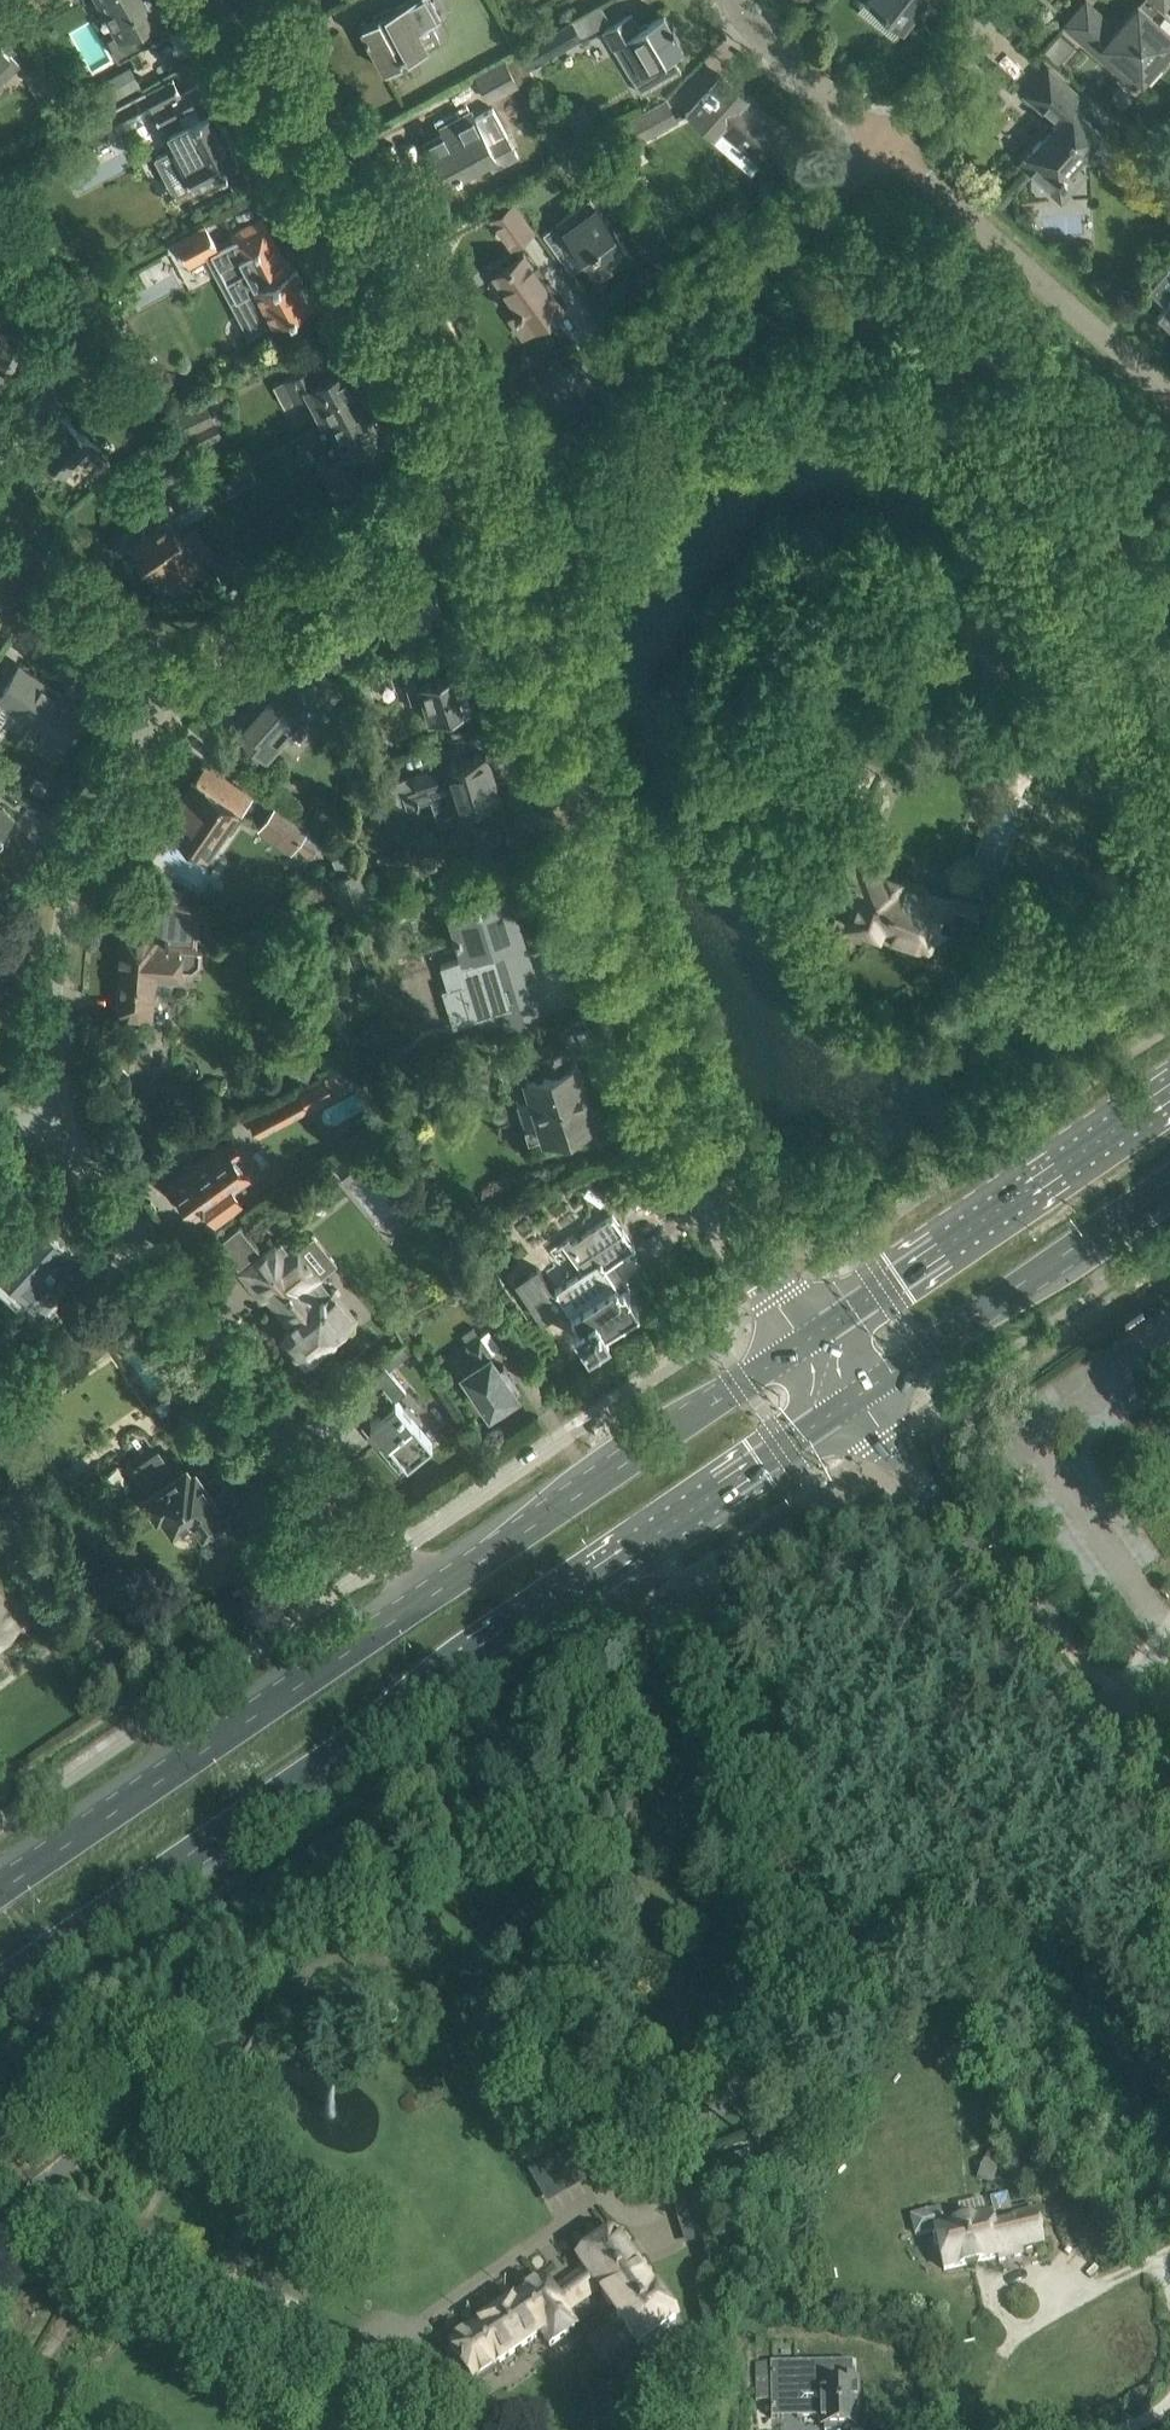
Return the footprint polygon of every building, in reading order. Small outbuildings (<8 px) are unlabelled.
[(121,29),(107,36),(119,57),(133,50),(150,40),(171,28),(160,8),(162,7),(158,0),(105,0),(121,29)] [(430,47),(441,41),(431,21),(440,16),(432,0),(409,0),(363,25),(362,23),(361,23),(390,78),(391,77),(387,69),(430,47)] [(885,8),(883,10),(903,25),(922,0),(875,0),(885,8)] [(1108,19),(1086,0),(1084,0),(1064,24),(1105,60),(1136,87),(1169,47),(1169,32),(1150,15),(1160,3),(1164,7),(1169,0),(1142,0),(1139,3),(1138,2),(1117,27),(1108,19)] [(632,13),(605,28),(614,44),(624,38),(642,68),(631,74),(642,93),(682,69),(672,52),(683,45),(664,13),(640,28),(632,14),(633,14),(632,13)] [(520,50),(529,66),(581,36),(572,21),(520,50)] [(1060,31),(1044,49),(1058,62),(1074,44),(1060,31)] [(16,48),(4,36),(0,40),(0,84),(2,82),(1,81),(20,62),(11,53),(16,48)] [(490,99),(520,84),(519,82),(534,74),(529,66),(520,50),(477,74),(490,99)] [(59,97),(41,63),(24,72),(40,100),(43,98),(45,104),(59,97)] [(131,64),(91,87),(101,105),(141,83),(131,64)] [(1063,200),(1089,171),(1076,160),(1102,131),(1072,105),(1081,96),(1048,67),(1026,93),(1057,120),(1020,162),(1063,200)] [(714,132),(720,124),(727,117),(738,127),(732,134),(763,162),(788,133),(722,74),(690,110),(714,132)] [(143,91),(101,114),(107,125),(123,117),(126,123),(152,109),(172,146),(193,186),(218,172),(239,161),(226,137),(228,132),(225,126),(220,126),(197,82),(196,83),(197,85),(181,93),(172,76),(143,91)] [(71,91),(59,97),(72,121),(84,115),(71,91)] [(638,141),(677,120),(665,97),(627,118),(638,141)] [(473,109),(455,118),(459,125),(425,144),(437,167),(439,166),(446,178),(444,179),(444,180),(486,158),(492,168),(519,154),(503,125),(486,133),(473,109)] [(560,144),(586,179),(601,168),(575,133),(560,144)] [(1162,177),(1163,217),(1169,216),(1169,177),(1162,177)] [(558,221),(543,231),(571,271),(587,260),(596,274),(628,250),(632,256),(633,255),(589,194),(556,218),(558,221)] [(536,229),(515,200),(492,216),(513,244),(536,229)] [(236,241),(211,255),(234,300),(256,288),(274,321),(292,312),(313,301),(295,266),(291,269),(285,258),(284,258),(262,217),(261,218),(262,220),(240,231),(233,235),(236,241)] [(206,221),(175,238),(190,264),(220,248),(206,221)] [(522,335),(529,330),(562,306),(524,253),(495,274),(519,307),(514,311),(506,317),(522,335)] [(1149,285),(1162,296),(1166,292),(1169,294),(1156,308),(1169,322),(1169,261),(1149,285)] [(65,361),(78,344),(54,326),(41,343),(65,361)] [(284,378),(282,380),(293,402),(308,394),(322,422),(326,419),(365,399),(347,364),(318,380),(310,366),(309,366),(284,378)] [(103,447),(57,412),(63,404),(44,390),(25,415),(57,439),(44,456),(65,472),(78,455),(90,464),(103,447)] [(223,433),(206,399),(177,413),(193,447),(223,433)] [(322,422),(309,428),(326,460),(319,463),(324,473),(335,494),(368,477),(353,449),(383,433),(365,399),(326,419),(322,422)] [(174,451),(150,469),(180,510),(204,493),(174,451)] [(108,498),(129,517),(154,490),(133,471),(108,498)] [(232,475),(216,485),(223,497),(239,487),(232,475)] [(215,553),(201,533),(203,532),(196,523),(182,532),(168,512),(127,542),(137,555),(140,554),(156,576),(168,568),(178,581),(215,553)] [(428,565),(371,582),(385,627),(381,628),(386,642),(432,627),(427,610),(441,606),(428,565)] [(281,685),(271,676),(258,691),(266,698),(259,705),(254,700),(236,719),(235,720),(243,727),(239,732),(266,756),(304,713),(312,720),(336,693),(328,686),(335,677),(309,653),(281,685)] [(412,701),(423,697),(429,717),(471,704),(460,667),(427,677),(422,662),(397,669),(400,678),(398,678),(401,687),(406,685),(412,701)] [(32,723),(22,738),(53,759),(63,744),(87,710),(21,665),(0,695),(0,700),(32,723)] [(1015,747),(1009,745),(999,767),(1027,778),(1036,756),(1037,756),(1042,746),(1019,736),(1015,747)] [(859,799),(873,770),(831,749),(828,755),(822,767),(817,778),(859,799)] [(463,759),(400,779),(408,804),(431,797),(438,822),(460,815),(457,804),(476,798),(499,791),(486,752),(463,759)] [(207,762),(165,822),(204,850),(235,806),(241,811),(253,794),(207,762)] [(15,815),(0,803),(0,833),(15,815)] [(309,827),(311,823),(288,806),(270,831),(294,848),(296,845),(309,827)] [(953,907),(970,913),(971,914),(972,915),(973,916),(974,917),(975,917),(977,917),(978,917),(979,917),(981,917),(982,916),(983,915),(984,914),(984,913),(985,912),(985,910),(985,909),(985,907),(984,906),(984,905),(983,904),(982,903),(980,902),(977,902),(975,902),(974,903),(882,871),(886,861),(861,852),(846,894),(854,897),(846,919),(926,947),(939,911),(950,915),(953,907)] [(330,875),(343,915),(374,905),(361,866),(330,875)] [(463,956),(441,963),(448,986),(443,987),(454,1023),(501,1008),(508,1029),(544,1017),(538,997),(542,995),(509,890),(486,897),(449,909),(463,956)] [(154,929),(140,928),(140,931),(130,930),(129,941),(123,940),(116,1017),(119,1017),(120,1012),(150,1014),(153,975),(176,977),(177,968),(193,969),(201,962),(203,948),(197,941),(200,907),(157,896),(154,929)] [(532,1097),(517,1102),(529,1137),(543,1133),(545,1139),(594,1124),(596,1125),(597,1123),(595,1122),(576,1061),(573,1062),(568,1044),(565,1045),(565,1046),(555,1050),(552,1041),(537,1045),(536,1044),(521,1049),(525,1059),(523,1059),(528,1075),(526,1076),(532,1097)] [(260,1135),(310,1108),(358,1082),(348,1062),(249,1115),(260,1135)] [(385,1196),(408,1178),(372,1134),(336,1163),(350,1181),(364,1170),(385,1196)] [(224,1137),(168,1179),(179,1195),(175,1198),(183,1209),(187,1206),(196,1217),(205,1210),(206,1209),(215,1221),(243,1200),(234,1189),(253,1175),(238,1156),(244,1151),(233,1135),(226,1140),(224,1137)] [(77,1271),(75,1269),(85,1259),(43,1221),(38,1227),(21,1211),(0,1234),(0,1244),(12,1255),(2,1266),(46,1306),(61,1289),(77,1271)] [(540,1263),(518,1277),(545,1319),(567,1304),(579,1323),(576,1325),(589,1344),(608,1332),(606,1328),(636,1308),(637,1309),(639,1307),(637,1305),(623,1284),(620,1286),(606,1265),(613,1261),(635,1245),(613,1213),(610,1214),(611,1215),(591,1228),(572,1242),(569,1237),(562,1242),(580,1270),(570,1277),(555,1286),(540,1263)] [(356,1317),(322,1277),(324,1275),(298,1243),(291,1250),(282,1240),(244,1271),(264,1296),(268,1293),(293,1324),(282,1332),(304,1359),(356,1317)] [(482,1333),(481,1334),(474,1324),(462,1332),(469,1342),(468,1343),(479,1360),(462,1371),(489,1411),(518,1392),(509,1380),(514,1377),(503,1362),(500,1365),(491,1351),(493,1350),(482,1333)] [(87,1326),(75,1334),(91,1356),(103,1347),(87,1326)] [(432,1441),(396,1397),(406,1389),(384,1362),(358,1384),(379,1409),(370,1417),(407,1462),(432,1441)] [(218,1493),(214,1488),(218,1486),(202,1463),(199,1466),(196,1463),(192,1466),(187,1459),(172,1470),(158,1450),(137,1464),(147,1478),(151,1475),(158,1486),(147,1494),(158,1510),(162,1508),(173,1524),(192,1511),(204,1527),(224,1513),(223,1512),(234,1505),(223,1490),(218,1493)] [(5,1605),(0,1598),(0,1639),(19,1624),(5,1605)] [(1007,2141),(995,2136),(977,2178),(988,2183),(986,2189),(994,2193),(1001,2177),(994,2174),(1007,2141)] [(547,2201),(589,2175),(576,2153),(534,2178),(547,2201)] [(995,2215),(944,2228),(939,2208),(911,2215),(914,2235),(934,2230),(944,2270),(998,2257),(999,2261),(1021,2255),(1020,2251),(1042,2245),(1032,2204),(1010,2210),(1006,2196),(991,2200),(995,2215)] [(679,2314),(669,2300),(658,2285),(655,2287),(614,2230),(607,2235),(606,2233),(570,2258),(575,2266),(580,2262),(601,2248),(623,2279),(597,2297),(629,2343),(635,2338),(640,2346),(644,2344),(645,2346),(672,2327),(671,2324),(674,2322),(672,2320),(679,2314)] [(463,2373),(419,2404),(429,2419),(430,2419),(429,2418),(449,2404),(447,2402),(457,2395),(454,2390),(471,2378),(473,2381),(495,2366),(541,2334),(549,2346),(574,2329),(563,2314),(599,2289),(602,2294),(623,2279),(601,2248),(580,2262),(585,2269),(550,2294),(542,2283),(450,2347),(456,2357),(453,2359),(463,2373)] [(796,2363),(797,2417),(821,2417),(821,2427),(824,2427),(824,2429),(840,2429),(840,2427),(854,2426),(853,2401),(858,2401),(857,2379),(852,2379),(851,2363),(796,2363)]
